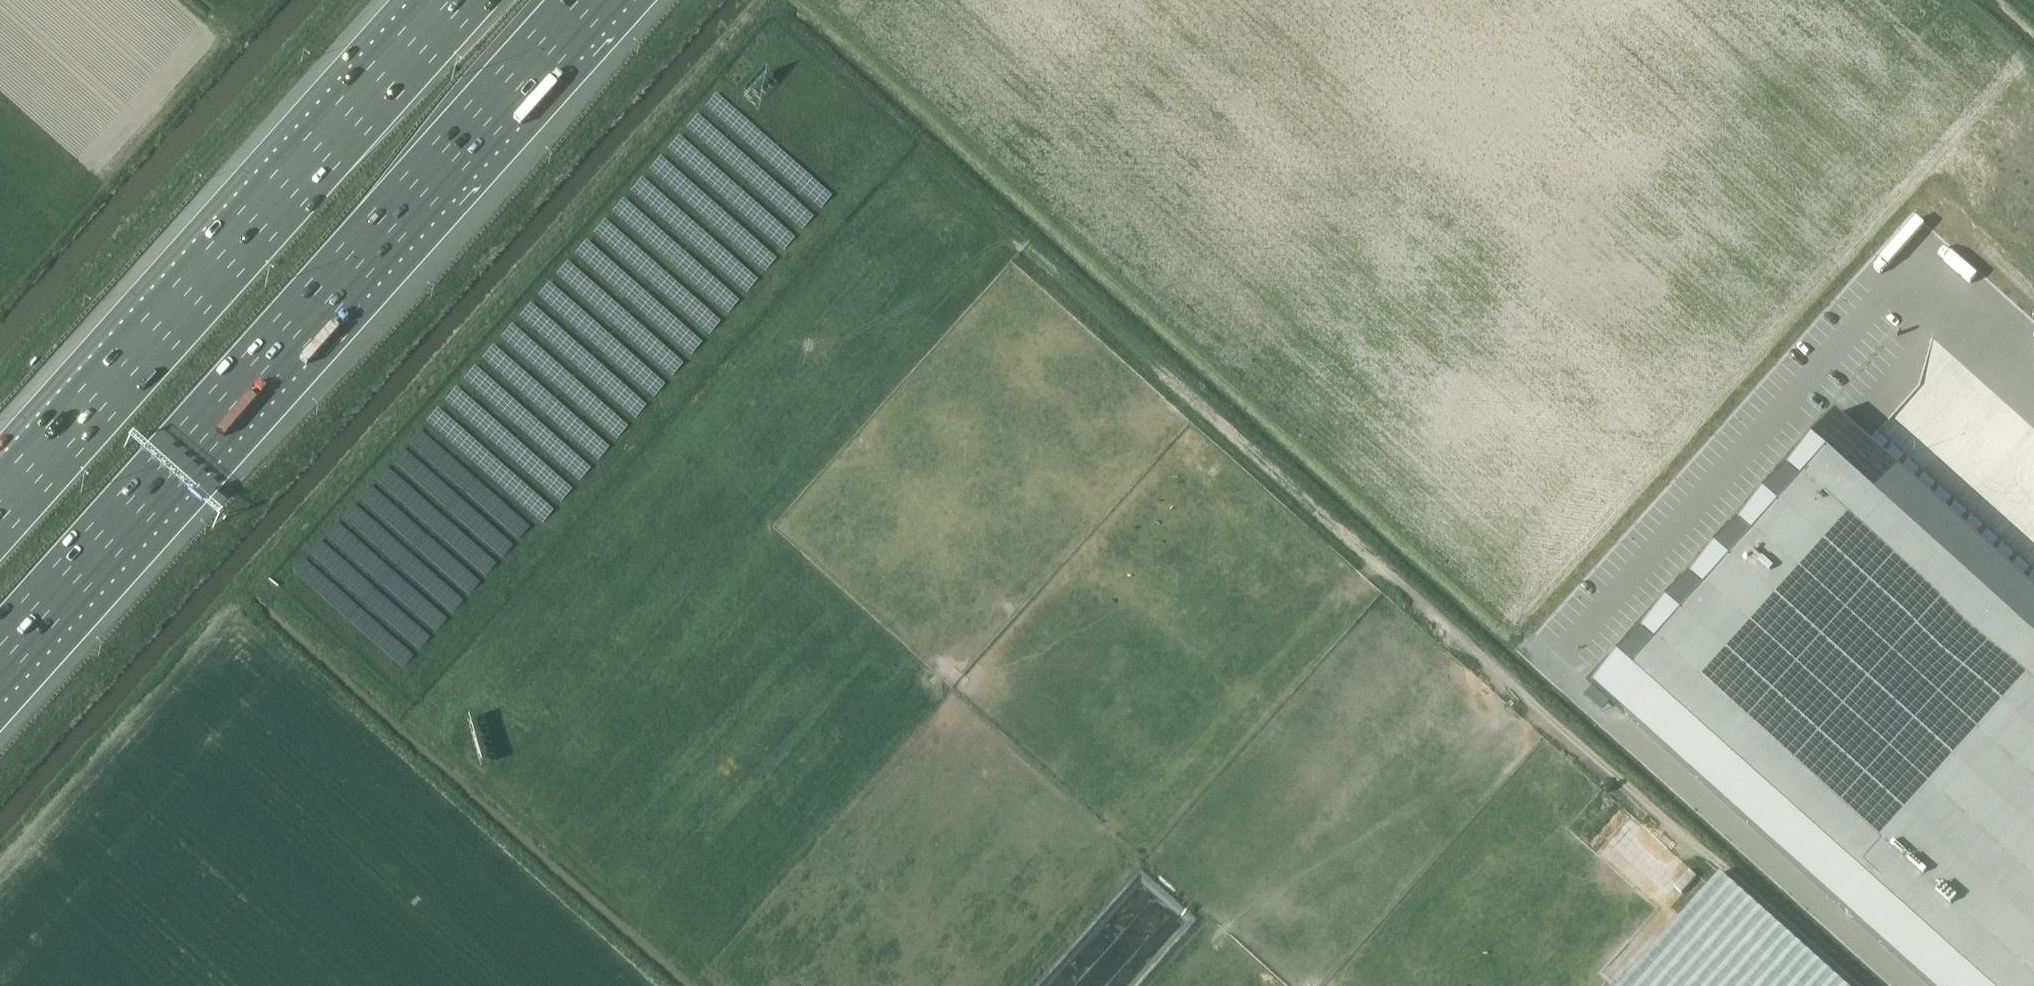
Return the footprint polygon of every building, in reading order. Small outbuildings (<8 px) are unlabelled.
[(1852,428),(1836,413),(1787,468),(1787,469),(1593,686),(1928,985),(2033,985),(2033,591),(1852,428)] [(1681,893),(1697,875),(1690,869),(1674,887),(1681,893)] [(1710,886),(1619,985),(1847,985),(1721,873),(1710,886)]
